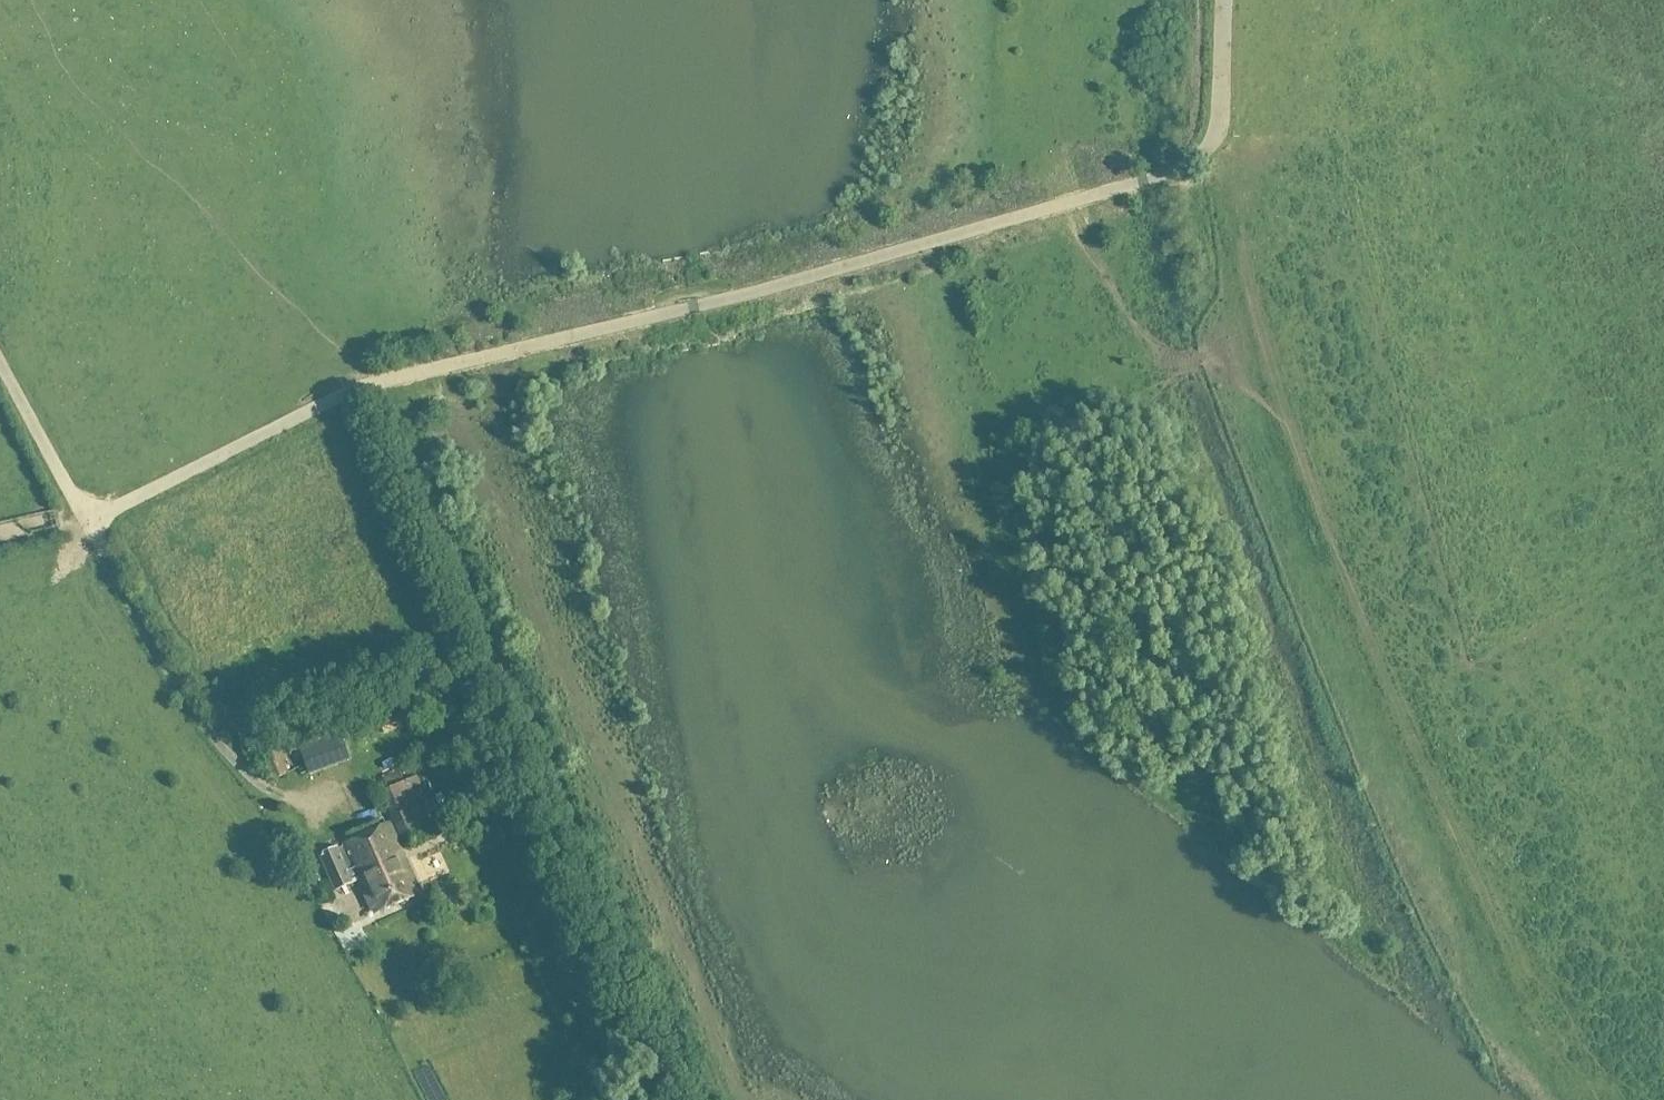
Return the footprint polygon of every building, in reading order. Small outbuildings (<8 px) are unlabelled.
[(309,774),(351,758),(342,735),(300,750),(309,774)] [(279,747),(272,750),(262,754),(271,780),(289,774),(279,747)] [(296,749),(283,754),(290,771),(303,766),(296,749)] [(445,831),(422,775),(382,791),(405,847),(445,831)] [(374,913),(420,892),(389,822),(318,853),(335,891),(359,880),(374,913)]
